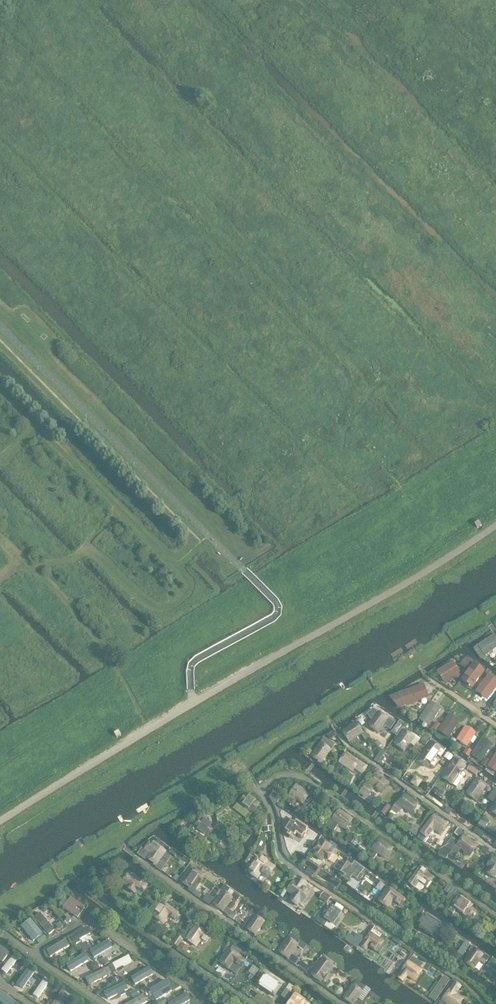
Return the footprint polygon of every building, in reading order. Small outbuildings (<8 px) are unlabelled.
[(495,649),(495,638),(494,635),(478,646),(485,657),(495,649)] [(437,672),(445,684),(456,677),(457,679),(462,676),(453,661),(437,672)] [(462,680),(472,688),(485,672),(474,664),(462,680)] [(487,699),(495,688),(495,685),(488,678),(477,692),(487,699)] [(389,697),(399,709),(429,698),(424,684),(389,697)] [(421,716),(432,723),(442,709),(431,702),(421,716)] [(378,733),(387,720),(378,713),(373,709),(367,714),(372,721),(368,726),(378,733)] [(439,730),(450,736),(460,722),(449,715),(439,730)] [(349,742),(363,733),(356,723),(342,732),(349,742)] [(466,726),(457,740),(467,747),(477,733),(466,726)] [(404,751),(414,738),(404,731),(394,744),(404,751)] [(473,752),(483,759),(493,745),(482,738),(473,752)] [(321,764),(331,751),(321,744),(311,757),(321,764)] [(442,758),(445,754),(437,748),(434,753),(428,748),(418,761),(428,768),(437,755),(442,758)] [(363,775),(367,768),(359,762),(346,753),(339,763),(338,762),(334,768),(339,771),(343,765),(352,772),(354,770),(363,775)] [(452,785),(461,772),(465,765),(455,759),(451,765),(442,778),(452,785)] [(382,793),(389,783),(380,777),(382,775),(377,772),(369,784),(367,783),(360,792),(366,796),(373,787),(382,793)] [(485,788),(478,784),(481,780),(478,778),(475,781),(466,795),(476,802),(485,788)] [(296,800),(303,805),(310,795),(296,785),(287,799),(285,801),(292,806),(296,800)] [(236,803),(228,812),(235,818),(243,808),(251,815),(259,805),(246,795),(240,803),(239,805),(236,803)] [(411,814),(418,804),(405,795),(398,805),(397,804),(393,809),(398,812),(402,807),(411,814)] [(338,825),(345,830),(352,820),(339,811),(332,821),(327,827),(334,832),(338,825)] [(434,830),(441,835),(448,825),(434,816),(428,826),(421,835),(427,839),(434,830)] [(194,828),(191,833),(192,833),(202,840),(205,836),(207,838),(214,828),(201,819),(194,828)] [(282,832),(292,839),(301,826),(291,819),(282,832)] [(470,856),(477,846),(464,837),(457,846),(456,846),(449,854),(453,857),(460,848),(470,856)] [(378,854),(386,859),(393,849),(380,840),(373,850),(371,848),(367,854),(373,859),(378,853),(378,854)] [(157,866),(166,853),(156,846),(150,841),(143,851),(150,855),(147,859),(157,866)] [(326,861),(334,850),(331,848),(321,841),(312,854),(322,861),(323,859),(326,861)] [(262,874),(266,877),(273,867),(259,858),(253,868),(248,874),(257,881),(262,874)] [(493,858),(486,868),(487,868),(484,873),(494,880),(495,877),(495,860),(493,858)] [(359,867),(359,868),(349,861),(338,876),(349,883),(352,879),(358,883),(366,872),(359,867)] [(200,884),(206,875),(191,865),(180,882),(190,889),(195,881),(200,884)] [(419,883),(426,888),(433,878),(420,868),(413,878),(408,884),(415,889),(419,883)] [(137,894),(141,897),(149,885),(128,872),(120,884),(128,889),(128,890),(136,895),(137,894)] [(307,892),(305,890),(308,884),(298,877),(287,892),(291,895),(288,901),(297,907),(301,901),(303,903),(310,893),(307,892)] [(232,899),(237,902),(240,897),(224,886),(220,891),(222,892),(213,905),(223,912),(229,916),(232,912),(226,908),(232,899)] [(402,906),(405,901),(387,888),(378,901),(388,908),(394,899),(398,902),(397,903),(402,906)] [(71,897),(63,908),(78,919),(85,908),(71,897)] [(465,916),(472,906),(459,897),(452,906),(451,906),(447,912),(452,916),(457,910),(465,916)] [(178,922),(181,916),(171,910),(162,903),(153,917),(163,923),(168,916),(178,922)] [(324,926),(328,921),(336,926),(343,916),(330,907),(323,917),(320,915),(316,921),(324,926)] [(49,934),(54,929),(40,912),(34,917),(49,934)] [(437,934),(441,927),(435,922),(425,915),(415,928),(425,935),(429,929),(437,934)] [(256,936),(265,923),(255,916),(246,929),(256,936)] [(31,918),(21,925),(34,942),(36,940),(39,943),(46,937),(31,918)] [(206,943),(211,937),(205,933),(195,926),(186,940),(196,946),(201,940),(206,943)] [(87,928),(70,937),(73,943),(75,942),(76,944),(80,942),(79,940),(91,934),(87,928)] [(377,952),(384,942),(371,933),(362,946),(360,945),(357,948),(361,951),(363,948),(366,950),(369,946),(377,952)] [(298,944),(300,941),(291,934),(287,939),(278,952),(288,959),(298,945),(298,944)] [(47,951),(50,957),(69,946),(66,940),(47,951)] [(92,951),(96,956),(110,947),(107,942),(92,951)] [(3,962),(9,954),(0,947),(0,960),(3,962)] [(484,965),(489,958),(484,955),(483,956),(473,949),(472,951),(470,950),(468,953),(470,954),(464,962),(474,969),(479,962),(484,965)] [(242,968),(246,962),(238,956),(228,950),(219,963),(229,970),(234,963),(242,968)] [(87,960),(83,954),(65,966),(68,971),(77,966),(78,968),(82,965),(81,963),(87,960)] [(129,956),(113,964),(116,970),(132,962),(129,956)] [(12,957),(1,970),(6,974),(16,961),(12,957)] [(422,971),(419,970),(423,964),(412,957),(398,978),(403,982),(407,976),(415,981),(422,971)] [(330,969),(333,965),(323,958),(311,975),(321,982),(330,969)] [(108,976),(104,969),(85,978),(89,985),(108,976)] [(132,978),(135,983),(150,974),(147,969),(132,978)] [(27,971),(19,982),(24,986),(32,974),(27,971)] [(272,989),(276,983),(271,980),(261,973),(252,986),(262,993),(267,986),(272,989)] [(33,995),(38,998),(48,984),(43,980),(33,995)] [(166,980),(150,990),(156,1001),(172,991),(166,980)] [(456,996),(462,987),(455,982),(450,991),(443,1001),(447,1003),(460,1003),(463,1000),(456,996)] [(127,990),(123,983),(108,991),(111,998),(119,994),(120,996),(124,994),(123,992),(127,990)] [(351,1003),(354,1003),(362,992),(352,985),(343,998),(351,1003)] [(52,1003),(62,1003),(68,996),(61,991),(52,1003)] [(0,993),(0,1001),(4,1003),(13,1003),(14,1003),(5,996),(6,995),(3,992),(2,994),(0,993)] [(126,1003),(144,1003),(147,1002),(144,995),(126,1003)] [(187,1001),(184,995),(169,1003),(183,1003),(187,1001)] [(305,1002),(304,1003),(294,996),(288,1003),(308,1003),(305,1002)]
